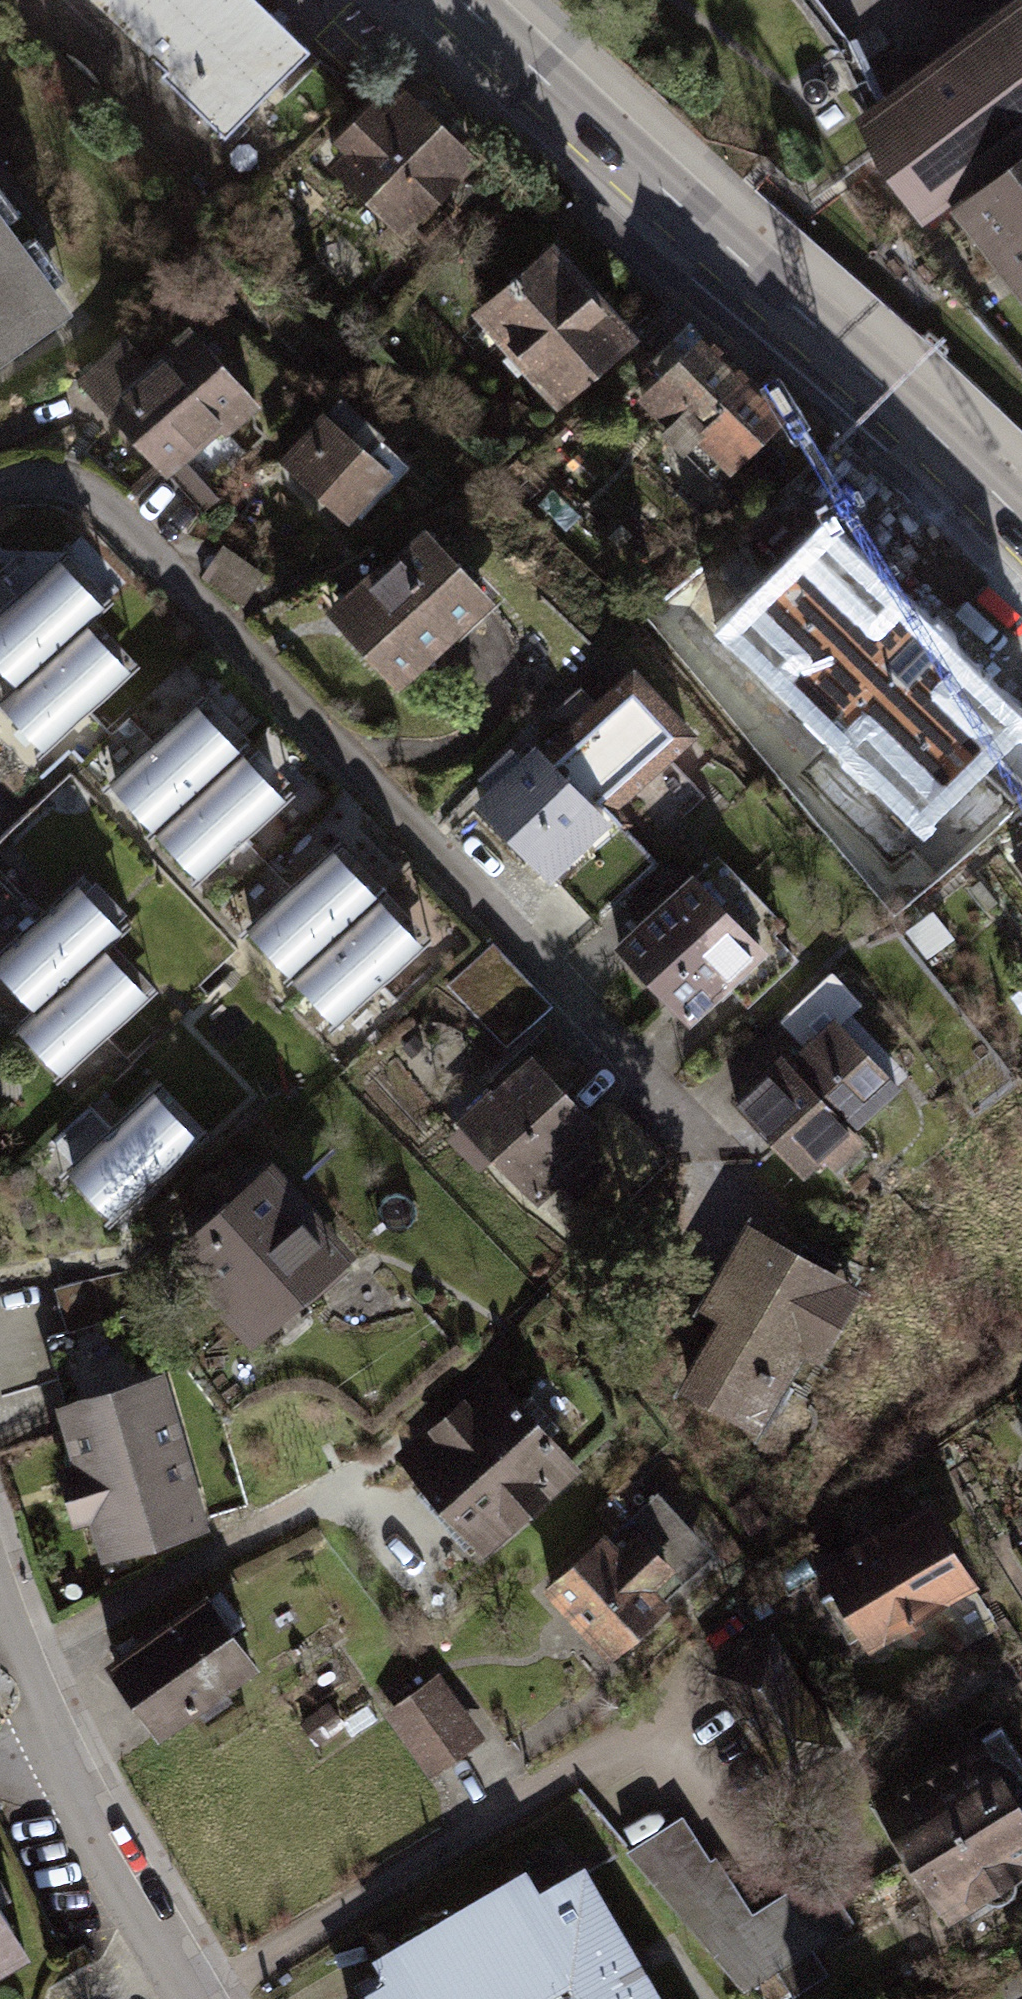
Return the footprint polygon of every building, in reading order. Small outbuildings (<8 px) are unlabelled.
[(234,144),(318,58),(259,0),(85,0),(234,144)] [(856,126),(917,210),(1021,135),(1021,7),(856,126)] [(490,176),(409,91),(327,168),(407,253),(490,176)] [(961,221),(1021,299),(1021,174),(961,221)] [(0,232),(0,378),(70,327),(0,232)] [(647,343),(561,243),(477,315),(563,415),(647,343)] [(265,420),(177,317),(95,387),(183,490),(265,420)] [(794,422),(697,320),(636,379),(733,480),(794,422)] [(403,482),(326,411),(277,464),(353,535),(403,482)] [(918,559),(830,466),(745,546),(833,638),(918,559)] [(497,609),(430,538),(334,626),(401,698),(497,609)] [(224,553),(208,576),(241,599),(257,575),(224,553)] [(71,561),(0,625),(0,673),(18,694),(90,630),(114,608),(71,561)] [(90,630),(18,694),(0,710),(0,721),(37,763),(133,677),(90,630)] [(868,718),(944,799),(1021,727),(1021,726),(946,646),(868,718)] [(631,665),(484,808),(558,885),(706,743),(631,665)] [(249,756),(206,708),(110,794),(153,841),(249,756)] [(291,803),(249,756),(153,841),(196,889),(291,803)] [(383,904),(340,856),(245,942),(287,989),(383,904)] [(1013,876),(1021,887),(1021,869),(1013,876)] [(702,877),(624,949),(699,1029),(777,956),(702,877)] [(95,887),(0,972),(0,973),(42,1020),(114,956),(138,935),(95,887)] [(426,951),(383,904),(287,989),(330,1037),(426,951)] [(558,1015),(490,940),(444,981),(513,1056),(558,1015)] [(156,1004),(114,956),(42,1020),(18,1041),(61,1089),(156,1004)] [(907,1101),(837,1023),(748,1102),(818,1180),(907,1101)] [(615,1138),(535,1059),(466,1129),(546,1208),(615,1138)] [(205,1147),(163,1100),(67,1185),(110,1233),(205,1147)] [(97,1104),(49,1154),(72,1174),(119,1125),(97,1104)] [(361,1264),(282,1174),(167,1274),(245,1364),(361,1264)] [(870,1301),(781,1249),(691,1401),(764,1445),(810,1367),(826,1377),(870,1301)] [(212,1535),(170,1381),(66,1409),(108,1563),(212,1535)] [(581,1490),(501,1385),(404,1458),(484,1563),(581,1490)] [(729,1571),(642,1489),(542,1595),(629,1677),(729,1571)] [(985,1598),(939,1517),(821,1583),(868,1665),(985,1598)] [(154,1743),(267,1677),(218,1593),(105,1658),(154,1743)] [(497,1749),(441,1677),(390,1717),(446,1788),(497,1749)] [(989,1743),(877,1808),(950,1934),(1021,1892),(1021,1799),(989,1743)] [(333,1998),(334,1998),(668,1998),(581,1852),(333,1998)] [(33,1970),(0,1909),(0,1988),(33,1970)] [(724,1986),(773,1985),(772,1912),(723,1913),(724,1986)]
